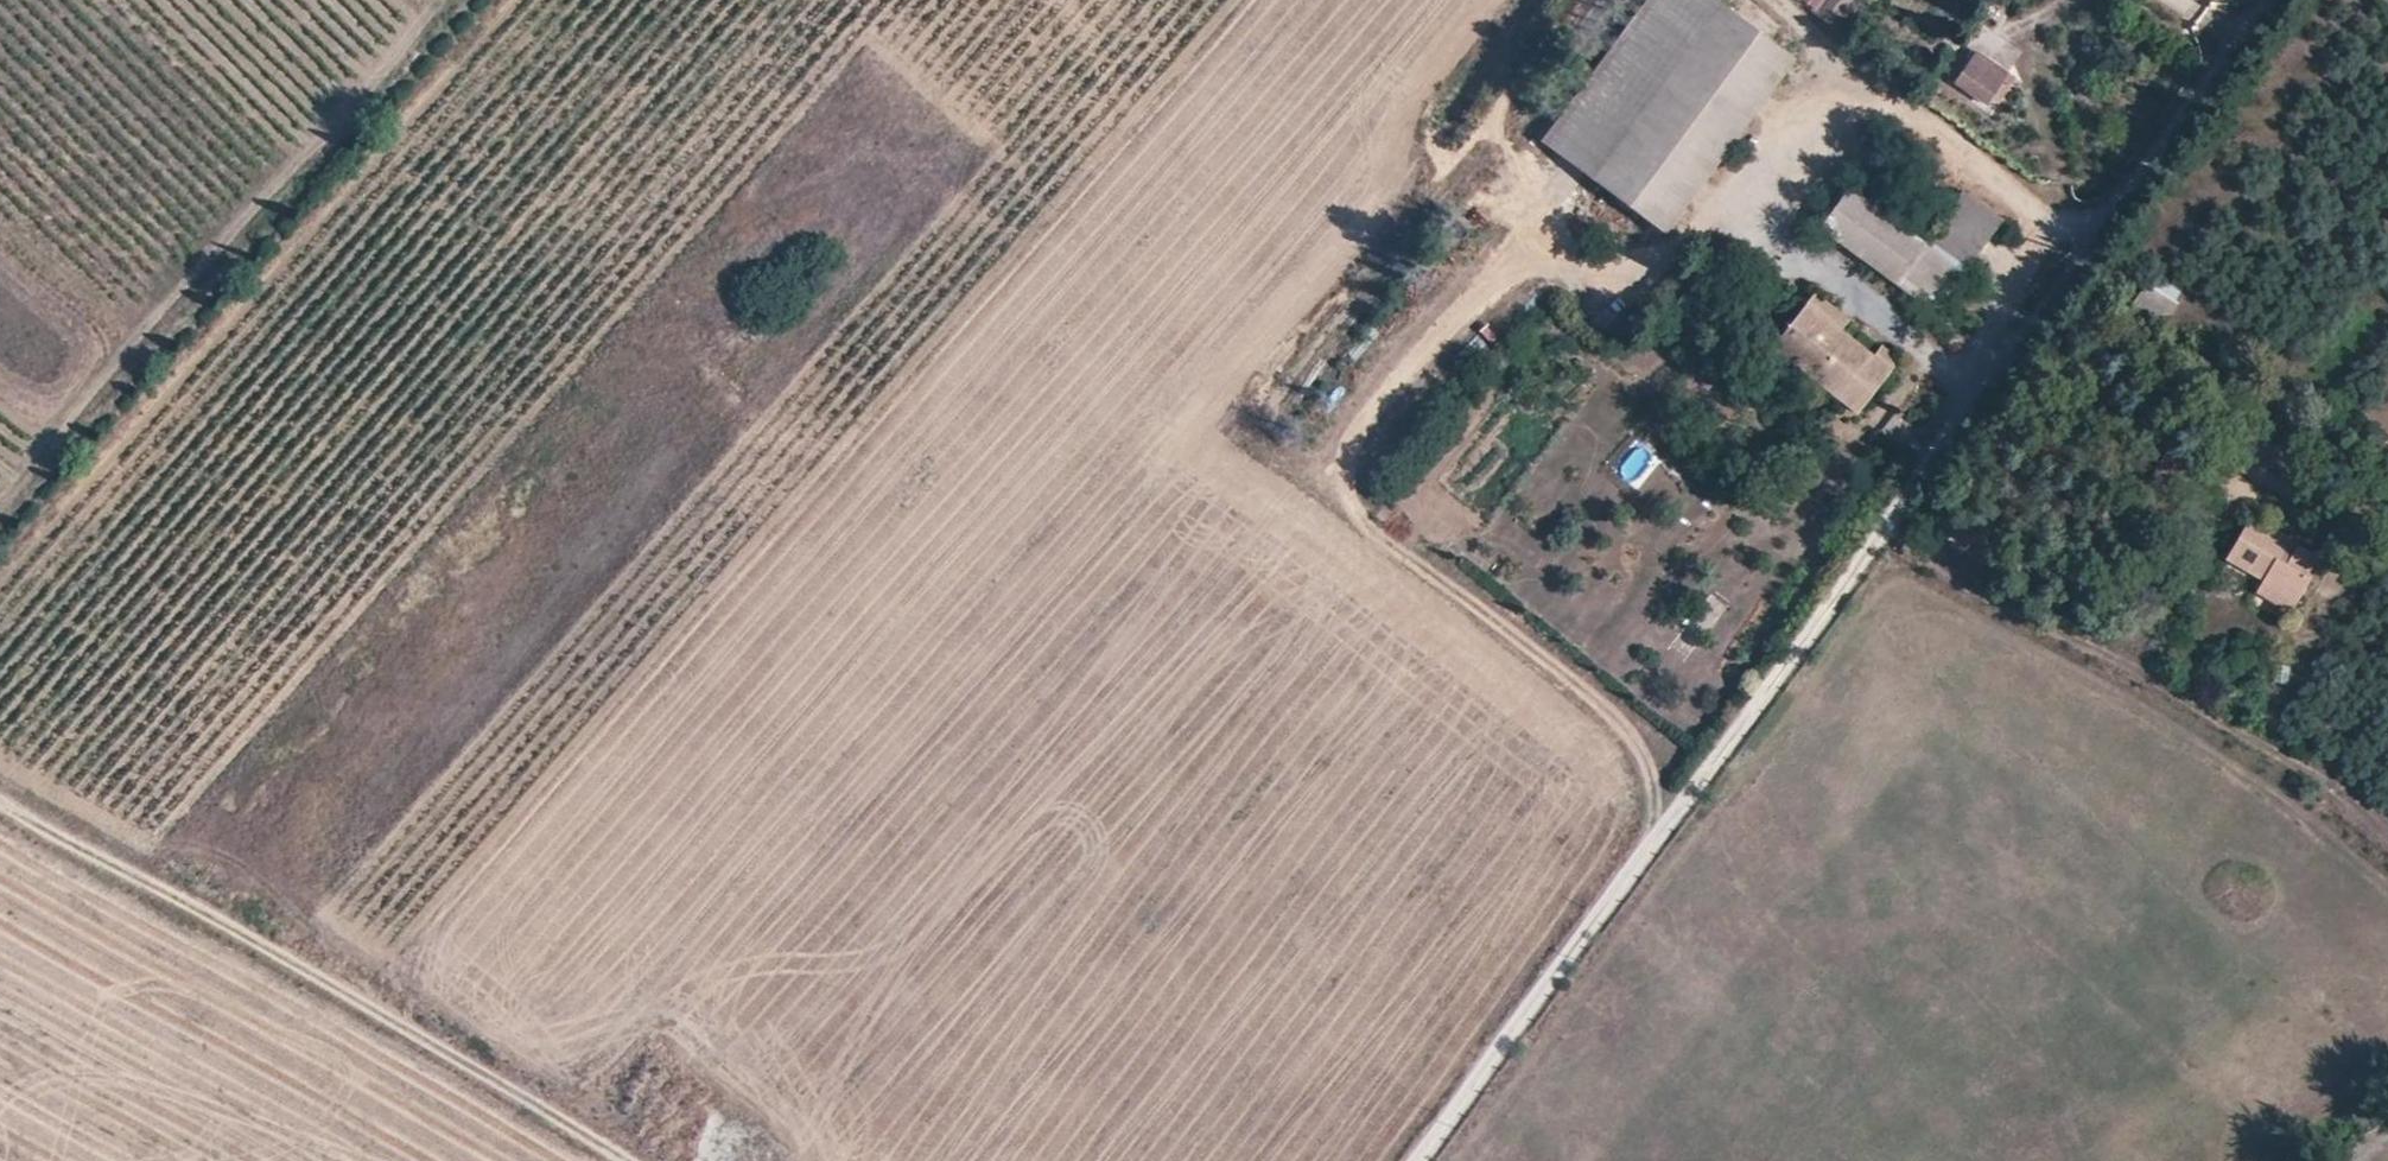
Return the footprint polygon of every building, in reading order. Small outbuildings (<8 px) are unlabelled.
[(1828,20),(1842,0),(1801,0),(1801,1),(1828,20)] [(1943,21),(1966,7),(1962,0),(1931,0),(1943,21)] [(1794,58),(1723,4),(1593,176),(1666,231),(1794,58)] [(1980,49),(1953,83),(1989,111),(2016,77),(1980,49)] [(1899,282),(1931,244),(1927,241),(1848,186),(1820,226),(1899,282)] [(1931,244),(1971,196),(1962,190),(1927,241),(1931,244)] [(2001,215),(1971,196),(1931,244),(1965,268),(2001,215)] [(1965,268),(1931,244),(1899,282),(1936,309),(1965,268)] [(2153,274),(2136,301),(2167,320),(2184,293),(2153,274)] [(1776,344),(1819,377),(1853,337),(1809,302),(1776,344)] [(1853,337),(1819,377),(1861,409),(1891,366),(1853,337)] [(2292,609),(2320,559),(2249,517),(2227,556),(2263,578),(2255,588),(2292,609)]
